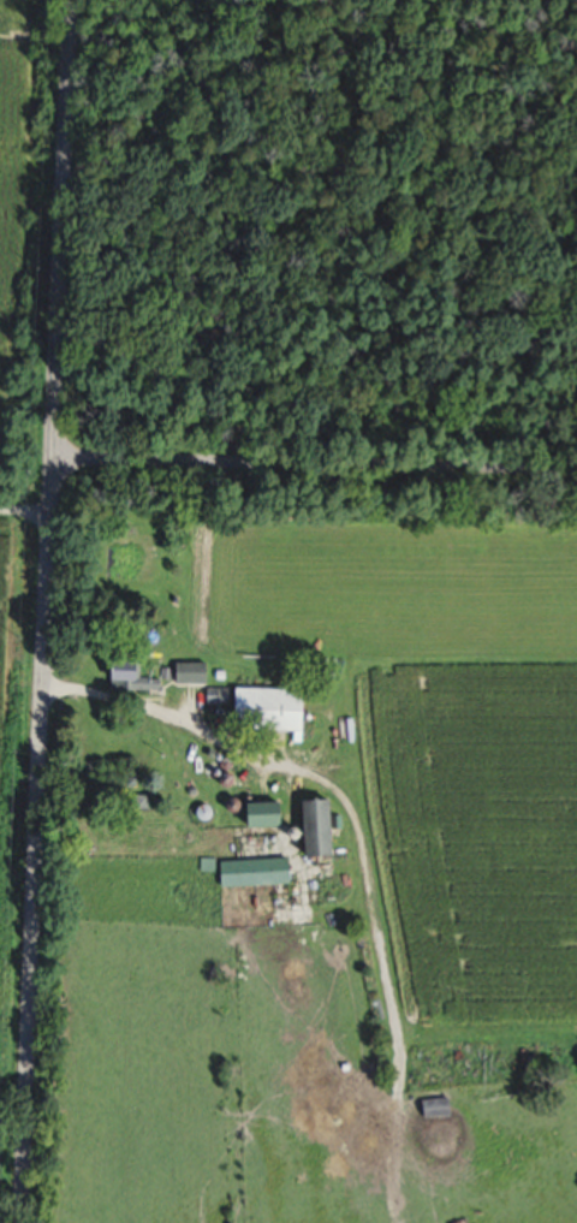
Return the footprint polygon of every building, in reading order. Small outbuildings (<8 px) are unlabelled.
[(103,663),(102,690),(156,691),(156,680),(135,679),(135,663),(103,663)] [(202,664),(169,664),(169,684),(202,684),(202,664)] [(222,704),(221,690),(202,691),(202,706),(222,704)] [(292,732),(292,690),(226,690),(226,732),(292,732)] [(320,857),(320,802),(293,802),(293,857),(320,857)] [(235,828),(268,828),(268,805),(235,805),(235,828)] [(283,860),(214,860),(214,886),(283,886),(283,860)] [(420,1100),(420,1120),(448,1120),(448,1100),(420,1100)]
